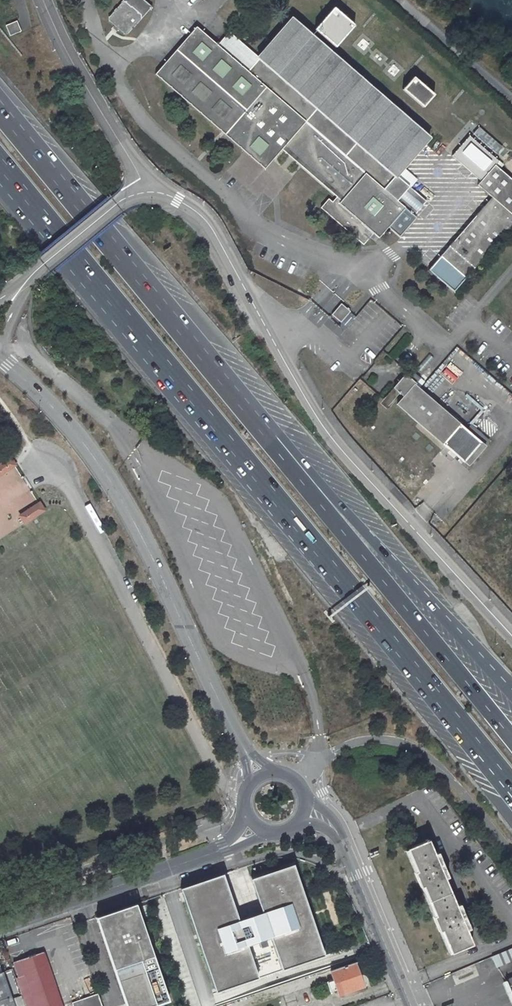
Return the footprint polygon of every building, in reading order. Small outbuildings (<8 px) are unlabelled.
[(139,19),(139,16),(125,3),(122,4),(110,18),(110,21),(124,33),(127,33),(139,19)] [(354,26),(334,8),(315,30),(335,47),(354,26)] [(364,28),(375,14),(373,13),(362,26),(364,28)] [(290,18),(258,56),(260,57),(257,60),(227,34),(217,45),(196,27),(155,74),(265,169),(281,150),(336,197),(332,202),(328,199),(320,208),(363,245),(373,233),(379,238),(388,227),(399,237),(416,218),(414,216),(426,201),(397,177),(429,140),(290,18)] [(10,36),(21,31),(17,21),(5,25),(10,36)] [(357,45),(364,51),(369,44),(363,38),(357,45)] [(410,68),(412,70),(424,56),(422,54),(410,68)] [(399,70),(393,64),(387,71),(394,77),(399,70)] [(413,77),(402,89),(423,107),(434,95),(413,77)] [(462,89),(451,103),(453,105),(464,91),(462,89)] [(496,155),(502,148),(479,127),(472,134),(496,155)] [(494,165),(499,161),(469,136),(452,156),(478,179),(474,183),(491,197),(428,270),(454,292),(511,225),(511,180),(494,165)] [(494,165),(511,180),(511,153),(503,164),(499,161),(494,165)] [(323,309),(330,315),(341,301),(334,295),(323,309)] [(331,316),(340,323),(349,310),(340,303),(331,316)] [(412,373),(408,377),(405,375),(394,388),(403,396),(397,404),(464,462),(465,462),(469,465),(485,446),(485,445),(487,443),(480,437),(482,434),(471,425),(467,430),(415,385),(419,379),(412,373)] [(16,465),(10,457),(0,464),(0,475),(16,465)] [(24,524),(44,510),(39,502),(20,516),(24,524)] [(429,840),(407,849),(416,871),(414,872),(420,888),(423,887),(435,916),(432,917),(439,932),(441,931),(451,954),(473,945),(467,931),(470,929),(460,904),(457,906),(452,894),(450,890),(445,879),(448,877),(438,853),(435,854),(429,840)] [(407,849),(405,850),(414,872),(416,871),(407,849)] [(222,875),(181,889),(217,992),(259,977),(248,946),(259,942),(261,946),(266,945),(265,940),(270,938),(282,971),(326,956),(294,863),(250,879),(261,911),(257,912),(256,909),(249,911),(251,916),(238,921),(222,875)] [(450,890),(453,889),(448,877),(445,879),(450,890)] [(423,887),(420,888),(432,917),(435,916),(423,887)] [(457,906),(460,904),(455,893),(452,894),(457,906)] [(134,904),(96,917),(127,1005),(150,1005),(168,1000),(134,904)] [(451,954),(441,931),(439,932),(449,955),(451,954)] [(491,957),(496,967),(511,960),(511,948),(491,957)] [(43,951),(19,959),(25,975),(31,993),(35,1005),(62,1005),(43,951)] [(19,977),(25,975),(19,959),(14,961),(19,977)] [(358,961),(354,962),(359,975),(363,975),(358,961)] [(363,975),(359,975),(354,962),(330,971),(334,980),(327,982),(330,990),(337,989),(339,995),(363,986),(364,986),(366,982),(366,980),(366,979),(363,975)] [(0,972),(0,1005),(14,1005),(2,972),(0,972)] [(19,977),(16,978),(22,996),(23,996),(31,993),(25,975),(19,977)] [(31,993),(23,996),(27,1005),(35,1005),(31,993)] [(98,993),(72,1002),(73,1005),(102,1005),(101,1003),(98,993)]
